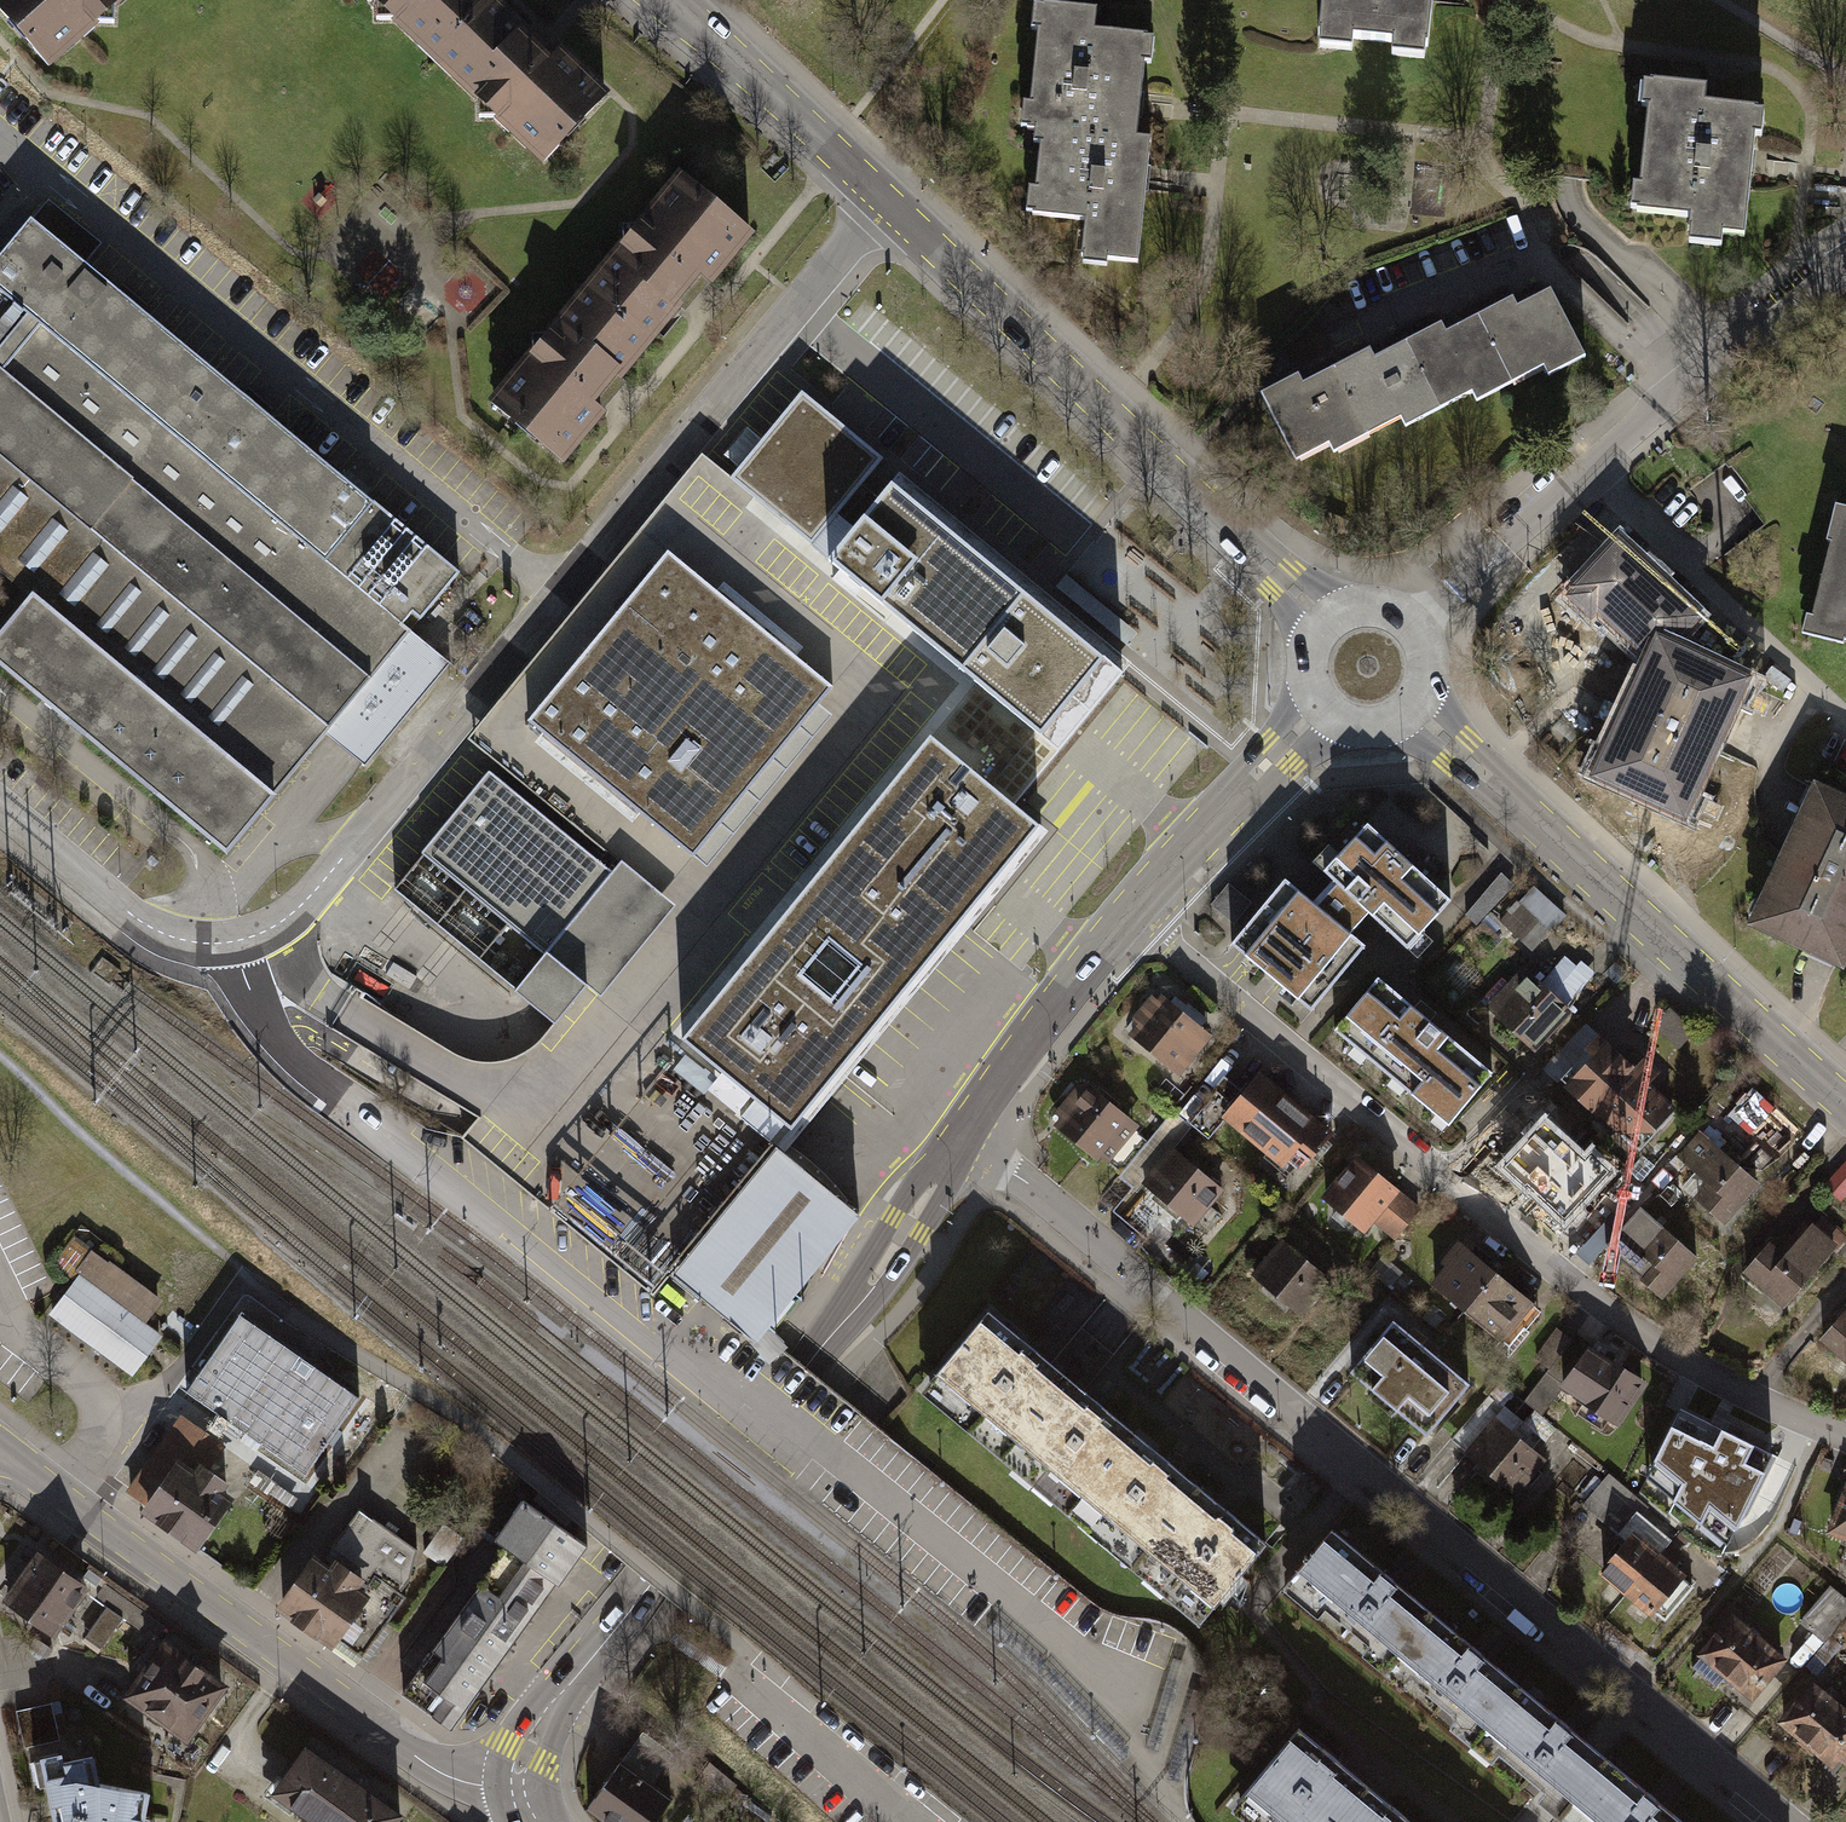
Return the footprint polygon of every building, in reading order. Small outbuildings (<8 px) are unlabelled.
[(65,74),(145,0),(0,0),(0,4),(65,74)] [(451,73),(508,11),(496,0),(372,0),(451,73)] [(1318,48),(1348,51),(1350,35),(1393,39),(1392,54),(1425,57),(1430,0),(1322,0),(1318,48)] [(1152,61),(1154,37),(1094,32),(1096,10),(1035,5),(1032,31),(1039,31),(1032,105),(1023,104),(1021,129),(1035,130),(1137,140),(1140,109),(1145,61),(1152,61)] [(512,16),(452,77),(552,174),(614,110),(512,16)] [(1781,93),(1634,84),(1621,224),(1769,232),(1781,93)] [(1150,141),(1137,140),(1035,130),(1034,145),(1041,146),(1037,191),(1030,190),(1028,216),(1086,221),(1082,264),(1107,267),(1108,260),(1138,263),(1146,178),(1150,141)] [(749,236),(679,179),(588,290),(650,340),(700,278),(709,285),(749,236)] [(227,857),(279,795),(462,576),(371,501),(32,221),(0,259),(0,559),(49,599),(0,658),(0,669),(227,857)] [(1460,316),(1487,378),(1560,346),(1533,284),(1460,316)] [(650,340),(588,290),(492,407),(562,464),(600,418),(592,411),(650,340)] [(1391,342),(1420,407),(1487,378),(1460,316),(1391,342)] [(1322,370),(1354,439),(1420,407),(1391,342),(1322,370)] [(1354,439),(1322,370),(1260,400),(1290,475),(1354,439)] [(799,394),(730,479),(812,547),(882,461),(799,394)] [(472,738),(499,760),(730,479),(703,457),(472,738)] [(914,758),(976,682),(962,670),(1011,612),(1024,595),(902,495),(892,486),(830,561),(816,550),(812,547),(730,479),(499,760),(621,859),(611,872),(517,988),(515,991),(555,1023),(495,1098),(478,1117),(541,1168),(648,1039),(694,1078),(724,1041),(698,1020),(822,869),(805,855),(845,807),(862,821),(914,758)] [(1788,653),(1835,665),(1837,658),(1845,660),(1845,533),(1834,530),(1838,516),(1825,513),(1813,560),(1816,561),(1798,627),(1791,634),(1788,653)] [(1619,527),(1567,596),(1639,661),(1656,625),(1688,638),(1710,614),(1619,527)] [(1018,617),(1011,612),(962,670),(976,682),(1064,754),(1126,680),(1038,607),(1025,623),(1018,617)] [(1753,671),(1657,628),(1584,773),(1692,825),(1753,671)] [(976,682),(914,758),(993,823),(1004,831),(1066,755),(1064,754),(976,682)] [(1022,846),(1004,831),(993,823),(914,758),(862,821),(845,807),(805,855),(822,869),(698,1020),(724,1041),(694,1078),(648,1039),(541,1168),(667,1273),(774,1142),(792,1123),(807,1107),(810,1103),(826,1083),(844,1062),(858,1045),(873,1027),(889,1008),(904,989),(920,970),(935,952),(949,934),(998,875),(1022,846)] [(395,888),(517,988),(611,872),(489,771),(421,853),(423,854),(395,888)] [(1813,788),(1751,927),(1845,970),(1845,969),(1845,803),(1813,788)] [(1366,806),(1314,859),(1342,887),(1404,947),(1456,894),(1366,806)] [(1504,872),(1468,907),(1480,920),(1516,884),(1504,872)] [(1325,904),(1286,875),(1228,947),(1310,1013),(1368,940),(1356,934),(1325,904)] [(1211,912),(1236,930),(1255,903),(1230,885),(1211,912)] [(1342,887),(1325,904),(1356,934),(1372,916),(1342,887)] [(1543,892),(1508,927),(1532,951),(1568,917),(1543,892)] [(1503,1068),(1381,967),(1330,1028),(1453,1129),(1503,1068)] [(1569,1016),(1527,969),(1487,1004),(1528,1052),(1569,1016)] [(1201,1028),(1163,1002),(1130,1050),(1168,1076),(1201,1028)] [(1678,1108),(1600,1045),(1565,1089),(1643,1151),(1678,1108)] [(1133,1123),(1084,1083),(1045,1132),(1093,1171),(1133,1123)] [(1330,1143),(1262,1085),(1221,1132),(1289,1190),(1330,1143)] [(1567,1161),(1522,1125),(1490,1165),(1535,1201),(1567,1161)] [(1767,1184),(1702,1133),(1664,1181),(1730,1232),(1767,1184)] [(774,1142),(667,1273),(769,1355),(784,1341),(778,1335),(775,1332),(786,1318),(807,1289),(832,1238),(833,1236),(842,1240),(859,1211),(848,1204),(844,1210),(836,1203),(818,1189),(799,1174),(779,1157),(775,1154),(780,1147),(774,1142)] [(1225,1196),(1174,1155),(1145,1191),(1196,1232),(1225,1196)] [(1404,1200),(1358,1163),(1320,1209),(1367,1246),(1404,1200)] [(1829,1185),(1845,1200),(1845,1166),(1829,1185)] [(1698,1264),(1640,1211),(1605,1249),(1663,1302),(1698,1264)] [(1841,1247),(1804,1212),(1746,1272),(1783,1307),(1841,1247)] [(1330,1282),(1281,1241),(1251,1277),(1300,1318),(1330,1282)] [(1535,1308),(1458,1247),(1425,1288),(1502,1349),(1535,1308)] [(43,1314),(127,1376),(157,1336),(74,1273),(43,1314)] [(1845,1360),(1845,1299),(1816,1334),(1845,1360)] [(1045,1359),(987,1312),(928,1382),(1008,1448),(1066,1377),(1045,1359)] [(243,1315),(189,1394),(302,1471),(356,1392),(243,1315)] [(1466,1393),(1385,1331),(1345,1383),(1425,1445),(1466,1393)] [(1635,1379),(1579,1340),(1549,1383),(1604,1422),(1635,1379)] [(1087,1395),(1066,1377),(1008,1448),(1074,1502),(1132,1432),(1087,1395)] [(1718,1424),(1680,1404),(1633,1495),(1735,1547),(1781,1456),(1718,1424)] [(139,1506),(197,1545),(240,1482),(208,1460),(224,1437),(179,1406),(126,1483),(146,1496),(139,1506)] [(1541,1462),(1494,1423),(1466,1458),(1513,1496),(1541,1462)] [(1178,1469),(1132,1432),(1074,1502),(1139,1557),(1198,1486),(1178,1469)] [(1837,1474),(1817,1522),(1845,1534),(1845,1478),(1837,1474)] [(1218,1503),(1198,1486),(1139,1557),(1207,1612),(1265,1541),(1218,1503)] [(558,1583),(586,1545),(523,1498),(494,1538),(504,1545),(400,1688),(449,1723),(553,1580),(558,1583)] [(353,1504),(276,1610),(352,1665),(401,1596),(411,1549),(353,1504)] [(1395,1582),(1331,1530),(1291,1578),(1390,1661),(1431,1612),(1395,1582)] [(1634,1538),(1598,1581),(1653,1628),(1690,1585),(1634,1538)] [(18,1585),(7,1600),(52,1631),(70,1606),(72,1608),(79,1608),(85,1600),(82,1593),(80,1592),(84,1587),(39,1555),(32,1566),(19,1557),(5,1576),(18,1585)] [(164,1626),(105,1583),(96,1598),(108,1605),(84,1638),(100,1649),(123,1618),(156,1639),(164,1626)] [(1845,1622),(1845,1598),(1832,1587),(1802,1623),(1828,1644),(1845,1622)] [(1483,1656),(1431,1612),(1390,1661),(1478,1734),(1519,1685),(1483,1656)] [(1790,1669),(1729,1621),(1689,1672),(1750,1720),(1790,1669)] [(222,1686),(165,1645),(129,1695),(150,1710),(149,1712),(150,1716),(158,1723),(164,1723),(165,1721),(186,1735),(222,1686)] [(1571,1729),(1519,1685),(1478,1734),(1553,1795),(1566,1806),(1606,1758),(1592,1746),(1571,1729)] [(1817,1696),(1781,1737),(1834,1783),(1845,1770),(1845,1721),(1817,1696)] [(1298,1728),(1239,1798),(1268,1821),(1332,1821),(1364,1783),(1350,1771),(1298,1728)] [(303,1741),(267,1791),(310,1821),(393,1821),(401,1811),(303,1741)] [(142,1784),(78,1769),(73,1749),(53,1753),(51,1744),(28,1749),(45,1821),(135,1821),(142,1784)] [(1606,1758),(1566,1806),(1585,1821),(1684,1821),(1658,1800),(1606,1758)] [(601,1821),(653,1821),(670,1798),(619,1763),(585,1812),(601,1821)] [(1364,1783),(1332,1821),(1411,1821),(1378,1794),(1364,1783)]
